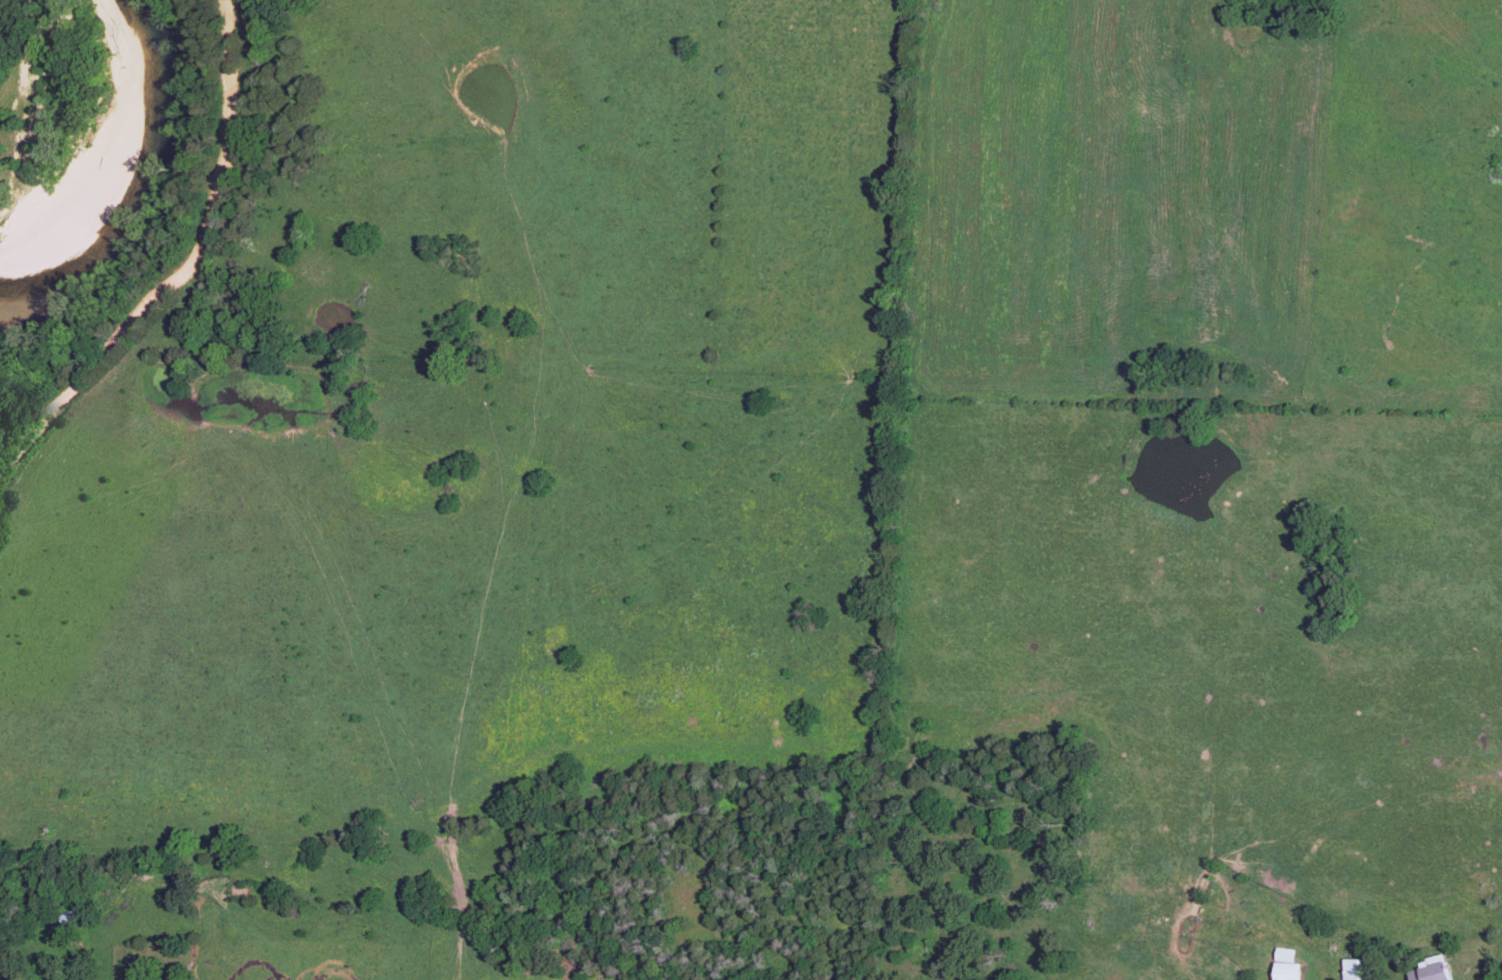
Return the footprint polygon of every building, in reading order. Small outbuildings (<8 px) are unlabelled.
[(1297,963),(1298,949),(1279,948),(1278,961),(1278,979),(1304,979),(1304,964),(1297,963)] [(1447,955),(1428,960),(1430,967),(1412,971),(1414,979),(1454,979),(1447,955)] [(1372,958),(1346,959),(1346,979),(1372,979),(1372,958)]
